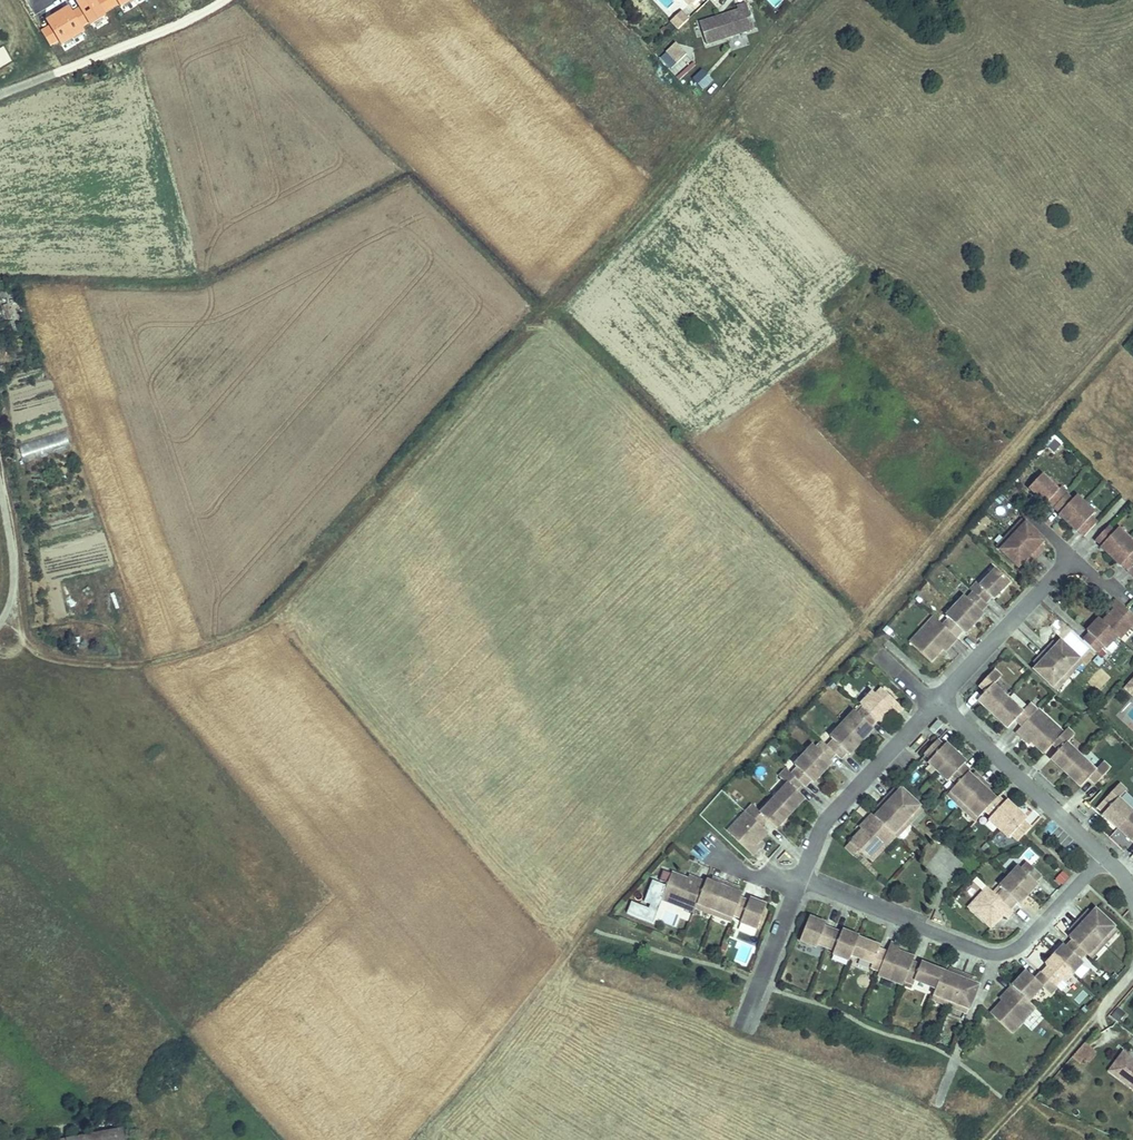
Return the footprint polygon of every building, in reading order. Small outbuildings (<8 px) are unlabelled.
[(40,30),(51,48),(59,43),(62,48),(86,33),(83,29),(88,26),(90,29),(108,17),(106,15),(120,6),(122,9),(136,0),(76,0),(74,1),(77,7),(72,10),(67,3),(44,18),(48,25),(40,30)] [(705,36),(752,21),(745,0),(735,0),(736,3),(722,8),(722,9),(717,11),(717,9),(699,15),(705,36)] [(676,31),(689,21),(681,12),(669,22),(676,31)] [(673,67),(686,55),(675,42),(661,54),(673,67)] [(701,70),(691,80),(703,92),(713,81),(701,70)] [(64,429),(18,446),(24,461),(70,444),(64,429)] [(1054,452),(1062,442),(1053,436),(1046,446),(1054,452)] [(1059,499),(1071,486),(1072,485),(1066,480),(1063,483),(1047,468),(1035,481),(1052,497),(1053,495),(1059,499)] [(1073,515),(1090,496),(1082,488),(1078,492),(1071,486),(1059,499),(1066,506),(1065,507),(1073,515)] [(1102,515),(1096,509),(1100,505),(1090,496),(1073,515),(1083,524),(1084,523),(1090,528),(1102,515)] [(1030,512),(1021,522),(1024,525),(1020,529),(1041,549),(1048,542),(1045,539),(1047,536),(1052,532),(1030,512)] [(1132,531),(1132,528),(1124,520),(1120,524),(1114,519),(1102,532),(1108,538),(1107,539),(1117,548),(1132,531)] [(1041,549),(1020,529),(1016,533),(1013,530),(1004,539),(1025,559),(1029,555),(1032,552),(1035,556),(1041,549)] [(1117,548),(1127,557),(1128,556),(1132,560),(1132,531),(1117,548)] [(1000,592),(1016,575),(1002,563),(987,580),(984,577),(978,583),(981,586),(992,597),(998,590),(1000,592)] [(988,605),(994,598),(992,597),(981,586),(975,593),(972,590),(963,600),(981,617),(990,607),(988,605)] [(1123,628),(1126,631),(1132,623),(1132,601),(1123,592),(1117,599),(1121,602),(1113,610),(1110,614),(1109,615),(1106,611),(1094,623),(1097,625),(1090,633),(1102,645),(1103,644),(1109,638),(1112,640),(1123,628)] [(972,627),(981,617),(963,600),(954,610),(956,612),(950,619),(964,632),(970,626),(972,627)] [(953,645),(965,633),(964,632),(950,619),(944,613),(933,625),(930,623),(918,636),(938,655),(946,646),(944,644),(947,641),(953,645)] [(1089,654),(1067,634),(1064,638),(1061,641),(1057,638),(1050,646),(1072,666),(1076,661),(1079,665),(1089,654)] [(1050,646),(1044,652),(1048,656),(1045,659),(1041,663),(1062,683),(1071,673),(1068,670),(1072,666),(1050,646)] [(997,711),(1011,695),(997,681),(1005,673),(998,667),(986,680),(992,686),(990,688),(982,697),(997,711)] [(992,686),(986,680),(983,682),(990,688),(992,686)] [(901,709),(899,706),(905,700),(892,688),(886,694),(883,691),(871,703),(874,706),(887,718),(890,721),(901,709)] [(1039,708),(1041,706),(1034,700),(1026,708),(1011,695),(997,711),(1011,724),(1019,715),(1022,713),(1029,719),(1039,708)] [(881,725),(887,718),(874,706),(868,712),(865,710),(853,722),(871,740),(884,727),(881,725)] [(1059,737),(1067,729),(1053,716),(1051,719),(1039,708),(1029,719),(1026,722),(1021,728),(1033,740),(1036,737),(1038,735),(1042,738),(1039,740),(1049,749),(1057,740),(1059,737)] [(1029,719),(1022,713),(1019,715),(1026,722),(1029,719)] [(935,732),(944,723),(939,719),(930,728),(935,732)] [(859,753),(871,740),(853,722),(841,735),(845,739),(839,746),(846,753),(851,757),(857,751),(859,753)] [(1071,768),(1085,753),(1070,739),(1078,731),(1071,724),(1067,729),(1059,737),(1066,743),(1063,746),(1056,754),(1071,768)] [(943,768),(961,749),(951,740),(949,742),(942,737),(930,750),(936,756),(933,759),(943,768)] [(1066,743),(1059,737),(1057,740),(1063,746),(1066,743)] [(839,759),(846,753),(839,746),(833,741),(826,748),(823,745),(815,754),(833,771),(842,762),(839,759)] [(971,758),(961,749),(943,768),(953,777),(956,774),(963,780),(973,769),(975,767),(969,761),(971,758)] [(1102,777),(1114,764),(1107,758),(1099,766),(1085,753),(1071,768),(1085,782),(1093,773),(1095,771),(1102,777)] [(833,771),(815,754),(805,764),(808,767),(802,774),(809,780),(815,785),(821,779),(823,781),(833,771)] [(800,812),(814,797),(803,787),(809,780),(802,774),(797,768),(790,775),(798,783),(785,798),(800,812)] [(970,800),(990,779),(983,772),(980,775),(977,772),(973,769),(963,780),(953,791),(962,799),(965,796),(970,800)] [(1102,777),(1095,771),(1093,773),(1100,779),(1102,777)] [(1132,812),(1132,803),(1123,794),(1131,785),(1124,778),(1112,792),(1118,798),(1116,801),(1108,809),(1123,823),(1132,812)] [(1001,795),(998,792),(994,788),(997,785),(990,779),(970,800),(970,801),(974,804),(971,808),(981,817),(991,806),(1001,795)] [(932,808),(918,795),(911,788),(908,792),(904,795),(901,792),(895,799),(916,819),(920,815),(924,818),(932,808)] [(1118,798),(1112,792),(1109,795),(1116,801),(1118,798)] [(1004,825),(1021,806),(1012,797),(1009,799),(1003,793),(1001,795),(991,806),(997,812),(994,815),(1004,825)] [(800,812),(785,798),(771,812),(763,804),(756,811),(769,824),(775,817),(786,827),(800,812)] [(916,819),(895,799),(888,806),(892,810),(889,813),(886,817),(902,832),(905,835),(906,836),(915,827),(912,824),(916,819)] [(1036,823),(1029,818),(1032,815),(1021,806),(1004,825),(1014,834),(1017,831),(1023,837),(1029,830),(1036,823)] [(777,831),(769,824),(756,811),(742,826),(745,829),(741,834),(762,854),(769,847),(762,841),(768,835),(771,838),(777,831)] [(1123,823),(1132,832),(1132,812),(1123,823)] [(891,844),(902,832),(886,817),(882,814),(870,827),(872,829),(874,831),(871,834),(869,832),(861,841),(881,860),(894,847),(891,844)] [(905,835),(902,832),(891,844),(894,847),(905,835)] [(1042,880),(1040,878),(1046,872),(1033,859),(1027,866),(1024,863),(1015,873),(1033,890),(1042,880)] [(1062,886),(1069,875),(1061,869),(1054,880),(1062,886)] [(703,905),(712,881),(696,874),(694,880),(689,878),(690,875),(679,871),(668,897),(686,904),(687,900),(703,905)] [(1033,890),(1015,873),(1005,883),(1008,885),(1002,892),(1015,904),(1022,897),(1024,900),(1033,890)] [(722,908),(733,881),(724,877),(722,882),(713,878),(712,881),(703,905),(714,910),(716,906),(722,908)] [(740,913),(747,897),(749,892),(740,889),(742,884),(733,881),(722,908),(728,911),(726,915),(738,919),(740,913)] [(1015,904),(1002,892),(996,886),(992,891),(989,888),(975,903),(996,923),(1002,916),(999,913),(1005,907),(1008,910),(1011,914),(1018,907),(1015,904)] [(764,927),(773,903),(757,897),(755,900),(747,897),(740,913),(749,916),(747,920),(764,927)] [(1100,906),(1097,910),(1094,913),(1090,910),(1084,917),(1105,937),(1110,933),(1113,936),(1122,926),(1100,906)] [(1002,916),(1008,910),(1005,907),(999,913),(1002,916)] [(832,944),(839,928),(831,924),(832,922),(816,915),(806,938),(822,945),(824,941),(832,944)] [(1105,937),(1084,917),(1077,924),(1081,928),(1078,931),(1074,934),(1078,937),(1091,950),(1096,954),(1105,945),(1101,941),(1105,937)] [(864,936),(865,934),(848,928),(847,931),(839,928),(832,944),(841,948),(839,951),(855,958),(857,953),(863,939),(864,936)] [(886,968),(893,950),(885,947),(886,944),(864,936),(863,939),(857,953),(879,961),(877,965),(886,968)] [(1091,950),(1078,937),(1071,944),(1069,942),(1060,951),(1078,969),(1088,959),(1085,956),(1091,950)] [(918,960),(920,955),(911,952),(910,955),(902,952),(904,948),(905,944),(896,941),(893,950),(886,968),(892,970),(890,975),(909,982),(911,978),(918,960)] [(1078,969),(1060,951),(1050,961),(1053,964),(1047,970),(1049,972),(1060,983),(1067,976),(1069,979),(1078,969)] [(942,986),(948,969),(927,961),(927,963),(918,960),(911,978),(919,981),(921,977),(942,986)] [(957,999),(968,971),(959,968),(958,972),(953,971),(948,969),(942,986),(938,996),(950,1001),(952,997),(957,999)] [(1033,998),(1047,983),(1055,991),(1062,984),(1060,983),(1049,972),(1042,979),(1040,976),(1032,969),(1018,983),(1033,998)] [(1042,979),(1049,972),(1047,970),(1046,970),(1040,976),(1042,979)] [(973,1010),(984,983),(980,981),(975,979),(977,975),(968,971),(957,999),(962,1001),(961,1005),(973,1010)] [(1027,1014),(1037,1002),(1033,998),(1018,983),(1006,996),(1008,999),(1010,1001),(1007,1004),(1005,1002),(996,1011),(1017,1031),(1030,1017),(1027,1014)] [(1030,1017),(1041,1005),(1037,1002),(1027,1014),(1030,1017)] [(1109,1016),(1115,1022),(1125,1012),(1119,1006),(1109,1016)] [(1084,1040),(1070,1055),(1083,1067),(1097,1051),(1084,1040)] [(1113,1071),(1130,1084),(1132,1080),(1132,1057),(1130,1058),(1128,1056),(1129,1054),(1120,1048),(1113,1057),(1120,1062),(1113,1071)] [(1120,1062),(1113,1057),(1107,1066),(1113,1071),(1120,1062)] [(121,1128),(59,1139),(124,1139),(121,1128)]
